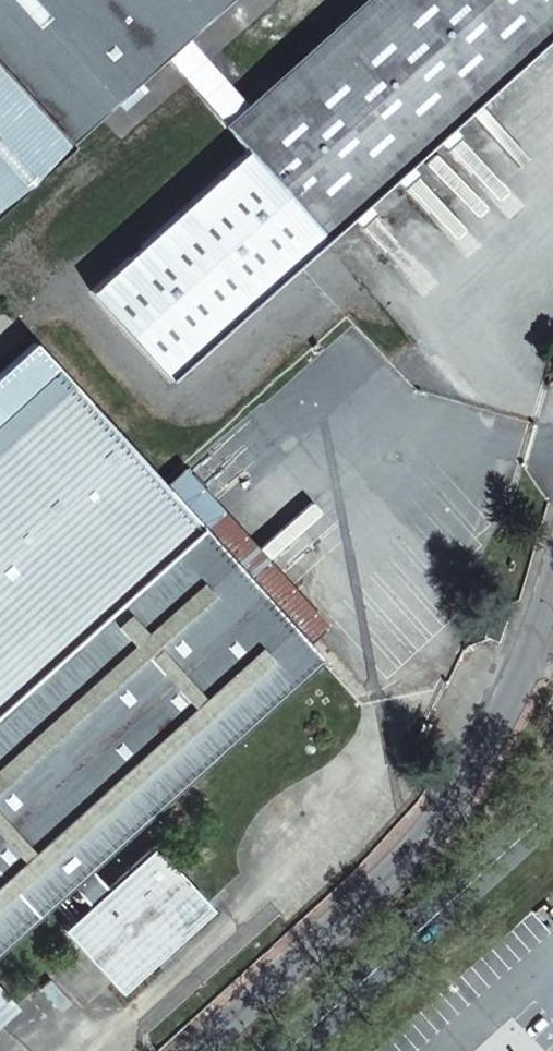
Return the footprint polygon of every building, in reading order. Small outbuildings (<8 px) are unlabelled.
[(229,0),(0,0),(0,204),(229,0)] [(243,145),(247,150),(154,234),(234,323),(319,245),(552,33),(552,0),(402,0),(243,145)] [(154,234),(33,342),(34,342),(115,432),(234,323),(154,234)] [(0,373),(0,950),(56,900),(73,919),(63,929),(119,992),(139,973),(132,965),(148,950),(151,954),(158,947),(155,944),(163,936),(167,940),(201,909),(168,872),(172,868),(153,847),(106,888),(88,870),(319,659),(305,644),(253,586),(201,528),(160,481),(115,432),(34,342),(0,373)] [(218,511),(201,528),(253,586),(305,644),(323,628),(218,511)] [(544,717),(536,730),(548,736),(552,727),(552,721),(544,717)] [(132,965),(139,973),(210,908),(172,868),(168,872),(201,909),(167,940),(163,936),(155,944),(158,947),(151,954),(148,950),(132,965)] [(16,1008),(0,990),(0,1022),(16,1008)]
